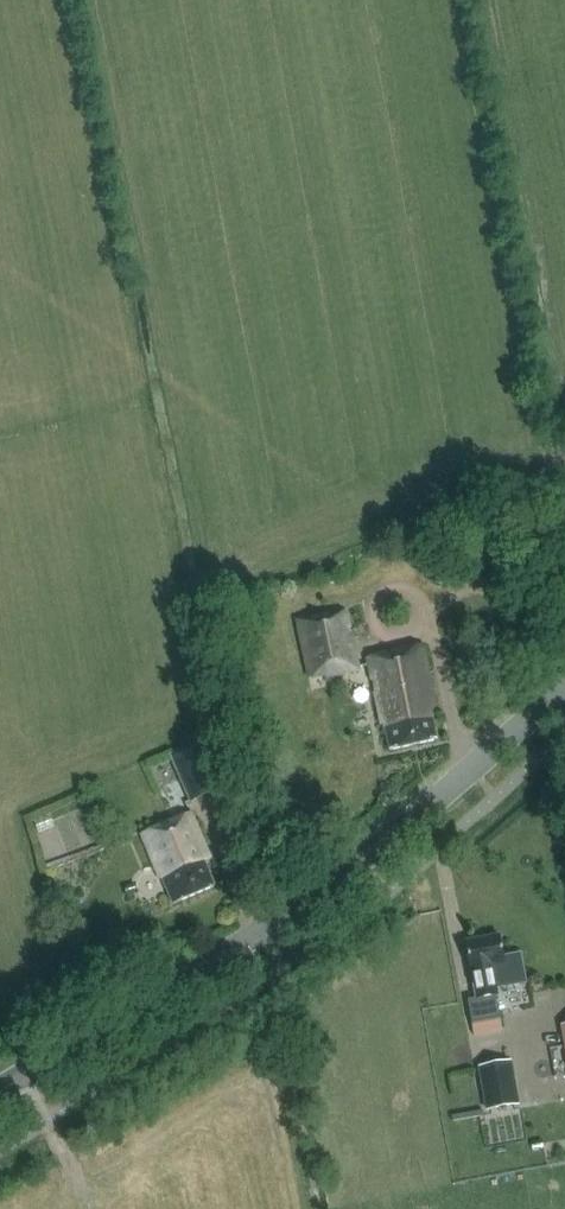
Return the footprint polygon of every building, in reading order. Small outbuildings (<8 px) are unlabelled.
[(328,615),(327,613),(297,620),(310,677),(326,673),(327,676),(359,669),(346,611),(328,615)] [(436,712),(421,646),(361,659),(376,726),(383,724),(389,751),(436,740),(430,714),(436,712)] [(204,740),(169,755),(189,800),(224,786),(204,740)] [(208,857),(189,812),(140,833),(159,878),(162,877),(173,902),(214,884),(203,859),(208,857)] [(127,889),(130,898),(139,894),(136,885),(127,889)] [(499,936),(465,942),(470,970),(471,970),(476,999),(468,1000),(472,1024),(500,1019),(493,982),(501,980),(502,984),(522,981),(521,974),(520,964),(519,964),(518,957),(504,960),(499,936)] [(510,1062),(480,1068),(488,1110),(518,1104),(510,1062)]
